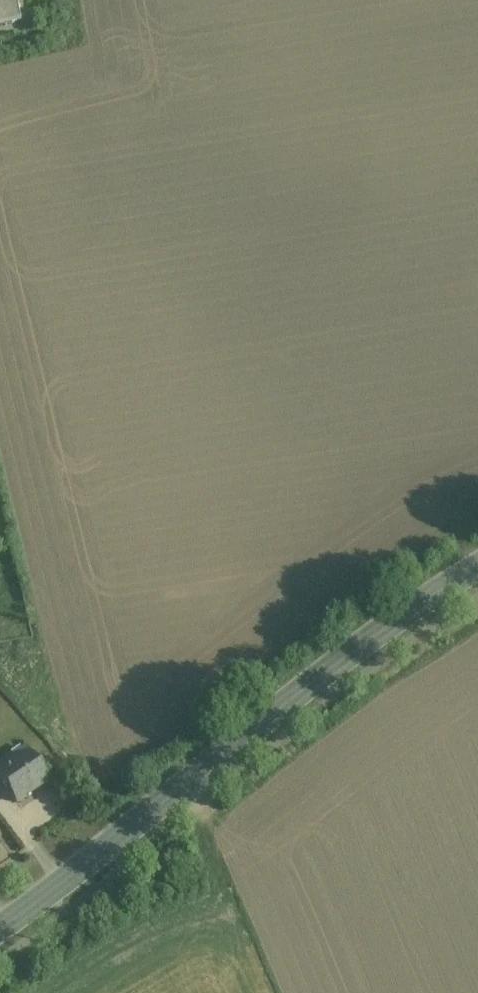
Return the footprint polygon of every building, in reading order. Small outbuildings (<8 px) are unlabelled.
[(20,22),(15,0),(0,0),(0,27),(20,22)] [(16,804),(47,783),(25,750),(0,767),(0,780),(16,804)]
